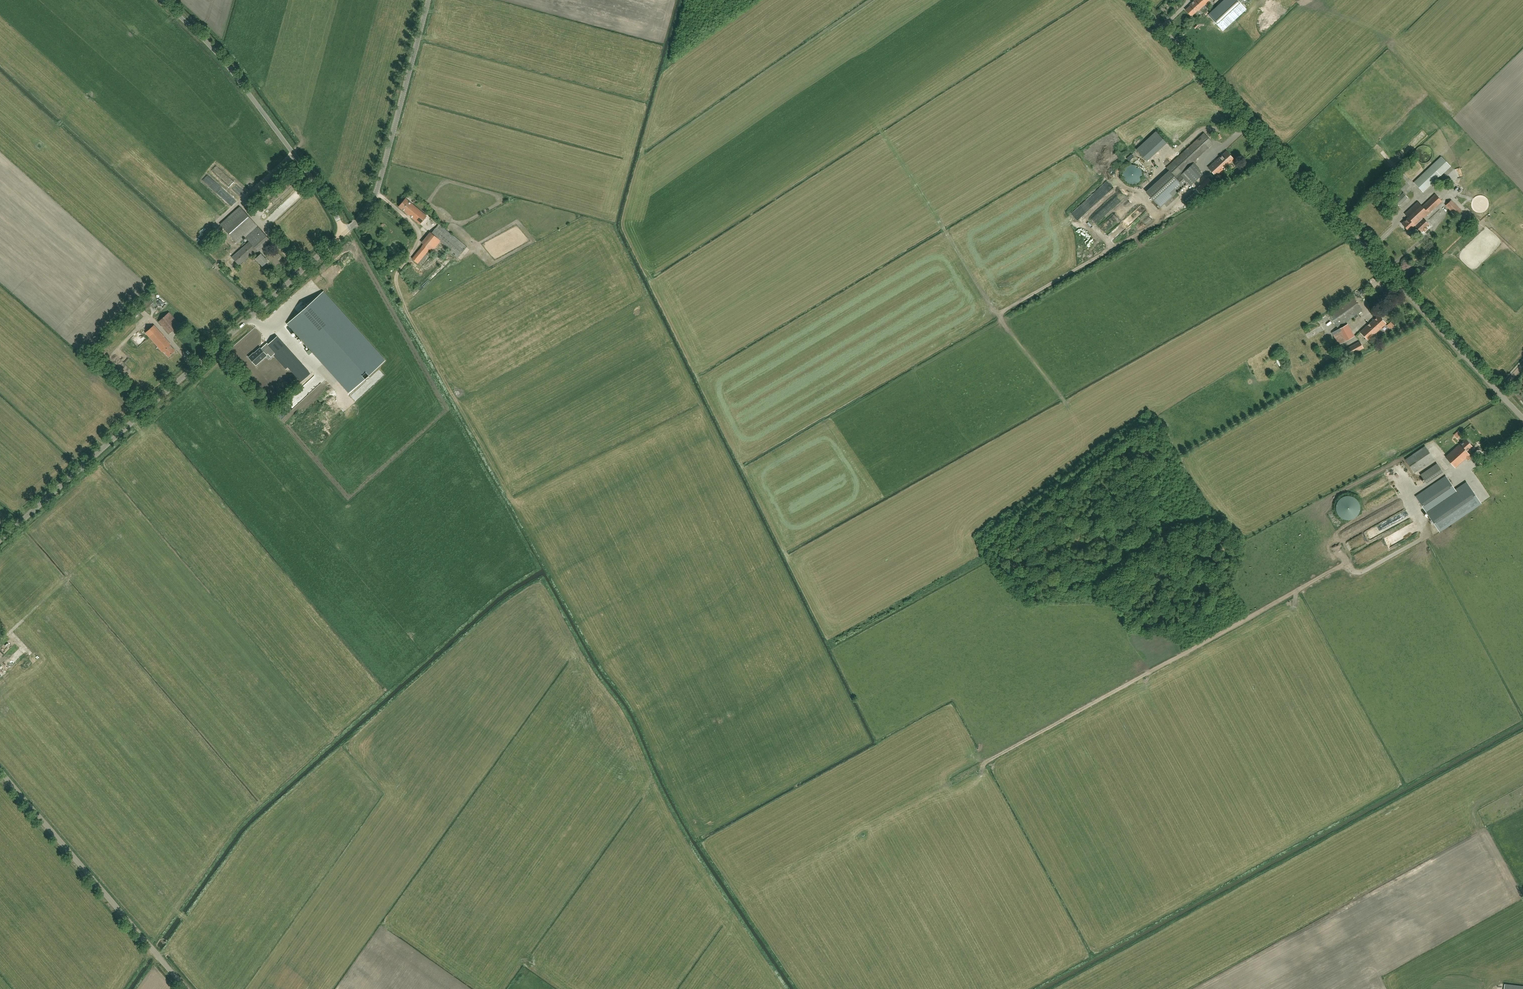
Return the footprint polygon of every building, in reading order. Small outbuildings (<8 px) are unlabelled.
[(1210,0),(1209,0),(1195,0),(1190,5),(1186,10),(1191,16),(1198,10),(1199,11),(1201,9),(1204,12),(1207,9),(1204,6),(1210,0)] [(1233,9),(1223,0),(1220,0),(1215,5),(1226,16),(1233,9)] [(1238,8),(1247,0),(1231,0),(1238,8)] [(1194,163),(1193,163),(1192,162),(1213,143),(1204,133),(1166,168),(1169,171),(1146,192),(1160,207),(1187,182),(1190,185),(1203,173),(1194,163)] [(1208,167),(1213,173),(1216,176),(1234,159),(1226,151),(1208,167)] [(1423,192),(1450,166),(1441,156),(1414,183),(1423,192)] [(1125,168),(1123,171),(1122,174),(1123,178),(1125,181),(1127,183),(1130,184),(1134,184),(1137,183),(1140,181),(1141,178),(1142,174),(1141,171),(1140,168),(1137,166),(1134,165),(1130,165),(1127,166),(1125,168)] [(1209,187),(1213,183),(1208,178),(1184,200),(1189,206),(1197,198),(1200,200),(1211,190),(1209,187)] [(1403,193),(1394,201),(1398,206),(1407,198),(1403,193)] [(1415,225),(1423,218),(1442,201),(1435,194),(1422,206),(1418,201),(1404,213),(1408,217),(1401,223),(1408,230),(1411,227),(1412,228),(1415,225)] [(399,207),(420,224),(426,216),(405,199),(399,207)] [(1451,201),(1445,206),(1455,217),(1461,212),(1451,201)] [(220,224),(229,234),(237,243),(245,237),(249,241),(232,257),(239,265),(253,252),(257,257),(255,259),(262,266),(268,261),(261,254),(260,254),(258,251),(270,240),(258,227),(255,229),(255,228),(257,226),(240,207),(220,224)] [(276,221),(280,217),(276,212),(272,216),(276,221)] [(1130,216),(1122,224),(1126,229),(1135,221),(1130,216)] [(1428,224),(1423,218),(1415,225),(1420,231),(1422,229),(1424,231),(1426,228),(1425,226),(1428,224)] [(435,237),(440,241),(459,256),(466,247),(438,224),(430,233),(435,237)] [(1117,230),(1109,237),(1113,242),(1121,234),(1117,230)] [(412,259),(418,263),(429,249),(432,251),(440,241),(435,237),(427,247),(424,244),(412,259)] [(287,323),(349,393),(385,361),(323,292),(287,323)] [(1338,327),(1362,310),(1352,296),(1328,314),(1338,327)] [(164,309),(169,304),(161,297),(157,302),(164,309)] [(147,311),(154,304),(149,298),(142,304),(147,311)] [(169,334),(180,325),(169,312),(158,322),(169,334)] [(1368,340),(1386,323),(1378,315),(1360,332),(1368,340)] [(1339,345),(1354,336),(1348,324),(1332,333),(1339,345)] [(168,357),(175,351),(170,345),(171,344),(154,325),(146,333),(163,352),(163,351),(168,357)] [(275,353),(288,367),(301,382),(310,373),(284,344),(277,336),(268,344),(268,345),(263,351),(261,349),(260,348),(254,353),(251,356),(253,359),(254,358),(258,363),(266,356),(266,355),(268,354),(271,357),(273,355),(275,353)] [(1350,356),(1364,348),(1360,341),(1346,349),(1336,355),(1339,361),(1350,356)] [(1468,460),(1471,458),(1469,456),(1470,455),(1467,451),(1472,447),(1465,439),(1446,457),(1455,468),(1466,458),(1468,460)] [(1414,473),(1434,459),(1425,446),(1405,459),(1414,473)] [(1422,475),(1428,483),(1444,472),(1438,463),(1422,475)] [(1445,476),(1416,496),(1439,531),(1480,503),(1466,482),(1455,489),(1445,476)] [(1361,513),(1363,518),(1374,511),(1372,507),(1361,513)] [(1380,515),(1383,521),(1389,518),(1386,512),(1380,515)]
